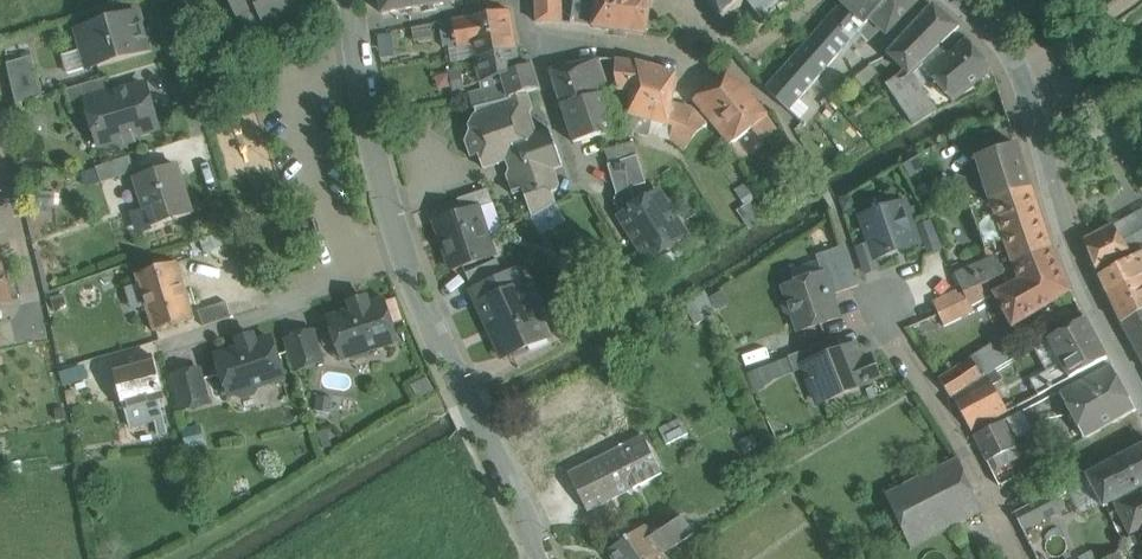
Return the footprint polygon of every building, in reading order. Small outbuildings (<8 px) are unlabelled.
[(238,17),(257,8),(266,27),(308,8),(304,0),(230,0),(238,17)] [(383,14),(422,7),(421,0),(380,0),(383,14)] [(538,23),(563,22),(562,0),(537,0),(538,23)] [(572,23),(594,26),(594,28),(647,35),(653,0),(575,0),(572,23)] [(724,22),(746,3),(750,7),(751,7),(762,19),(762,24),(764,24),(765,20),(778,8),(781,12),(783,10),(780,6),(787,0),(705,0),(724,22)] [(842,3),(842,4),(865,25),(871,19),(890,0),(845,0),(842,3)] [(871,19),(881,29),(886,34),(887,34),(920,0),(890,0),(871,19)] [(865,25),(842,4),(828,20),(849,40),(854,36),(847,29),(850,25),(859,32),(865,25)] [(934,5),(889,54),(905,70),(910,75),(912,72),(960,27),(934,5)] [(510,10),(454,21),(459,48),(473,45),(476,58),(517,47),(510,10)] [(139,12),(78,30),(89,69),(151,51),(139,12)] [(881,29),(871,19),(865,25),(859,32),(868,41),(869,40),(881,29)] [(849,40),(828,20),(808,42),(831,63),(850,41),(849,40)] [(881,29),(869,40),(872,45),(886,34),(881,29)] [(1000,63),(975,35),(968,41),(993,69),(1000,63)] [(968,40),(948,57),(941,48),(940,49),(923,65),(933,77),(954,102),(994,69),(993,69),(968,41),(968,40)] [(831,63),(808,42),(794,58),(816,79),(831,63)] [(517,47),(476,58),(480,82),(503,76),(521,70),(517,47)] [(32,56),(5,64),(15,105),(42,97),(32,56)] [(794,58),(766,89),(789,110),(810,87),(816,79),(794,58)] [(598,60),(551,71),(562,104),(607,93),(607,92),(598,60)] [(616,60),(598,60),(607,92),(610,91),(619,89),(617,78),(616,60)] [(678,73),(636,62),(617,60),(616,60),(617,78),(619,89),(626,131),(627,131),(648,137),(652,121),(670,126),(673,103),(677,74),(678,73)] [(933,77),(923,65),(913,74),(922,87),(933,77)] [(521,70),(503,76),(506,85),(471,95),(474,109),(476,108),(511,99),(510,97),(528,93),(540,90),(533,66),(521,70)] [(910,75),(905,70),(900,75),(887,84),(914,125),(938,110),(922,87),(913,74),(912,72),(910,75)] [(768,115),(745,87),(728,73),(727,74),(694,101),(730,145),(752,128),(768,115)] [(473,75),(462,77),(464,88),(475,84),(473,75)] [(107,78),(66,90),(73,112),(90,107),(88,102),(112,95),(107,78)] [(112,95),(88,102),(90,107),(101,145),(118,140),(124,144),(136,140),(139,134),(158,129),(145,85),(112,95)] [(810,87),(789,110),(805,125),(827,102),(810,87)] [(528,93),(510,97),(511,99),(476,108),(478,114),(475,115),(470,126),(471,131),(466,142),(472,158),(480,155),(485,169),(508,161),(511,169),(510,170),(507,176),(514,195),(524,192),(533,216),(556,203),(552,193),(557,191),(560,185),(555,169),(564,166),(551,129),(538,134),(531,114),(534,108),(528,93)] [(607,93),(562,104),(575,143),(615,132),(614,118),(607,93)] [(708,125),(693,109),(673,103),(670,126),(674,127),(671,139),(686,151),(698,134),(708,125)] [(768,115),(752,128),(762,140),(776,128),(768,115)] [(1009,140),(1006,127),(975,132),(978,145),(991,143),(1009,140)] [(633,142),(606,151),(610,164),(638,155),(633,142)] [(1018,146),(977,159),(987,189),(974,185),(975,183),(958,177),(953,190),(967,195),(968,194),(987,202),(990,201),(1032,188),(1018,146)] [(610,164),(608,165),(617,193),(632,188),(647,184),(638,155),(610,164)] [(130,157),(97,168),(102,183),(135,172),(130,157)] [(177,165),(136,178),(152,228),(193,215),(177,165)] [(659,192),(638,206),(632,188),(617,193),(617,194),(614,202),(622,215),(621,216),(649,260),(687,236),(660,194),(659,192)] [(1033,190),(992,203),(1015,269),(1053,251),(1033,190)] [(987,202),(968,194),(967,195),(973,209),(992,203),(990,201),(987,202)] [(749,200),(737,208),(748,226),(761,219),(749,200)] [(908,201),(875,213),(871,211),(863,214),(861,219),(863,226),(868,229),(878,260),(897,253),(896,251),(922,242),(908,201)] [(1015,269),(992,203),(973,209),(987,250),(994,247),(997,256),(956,273),(965,293),(989,281),(1015,269)] [(477,207),(437,221),(454,270),(494,257),(477,207)] [(1113,225),(1124,242),(1141,232),(1141,210),(1113,225)] [(931,221),(919,225),(928,253),(941,249),(931,221)] [(1113,225),(1085,240),(1100,278),(1141,255),(1141,232),(1124,242),(1113,225)] [(845,245),(817,255),(823,273),(824,273),(832,295),(859,286),(845,245)] [(1015,269),(989,281),(996,294),(1014,327),(1072,292),(1058,263),(1053,251),(1015,269)] [(1100,277),(1109,295),(1141,277),(1141,255),(1100,277)] [(498,259),(466,274),(473,290),(502,277),(505,275),(498,259)] [(177,263),(137,275),(155,332),(196,319),(177,263)] [(505,275),(502,277),(508,290),(478,304),(489,328),(496,325),(510,355),(550,338),(519,269),(505,275)] [(823,273),(784,287),(788,299),(786,305),(788,312),(794,315),(800,332),(840,317),(832,295),(824,273),(823,273)] [(473,290),(472,291),(478,304),(508,290),(502,277),(473,290)] [(693,300),(706,319),(741,295),(730,277),(693,300)] [(1109,295),(1123,324),(1141,313),(1141,277),(1109,295)] [(989,281),(965,293),(972,307),(973,306),(996,294),(989,281)] [(960,295),(958,290),(934,301),(945,326),(976,312),(973,306),(972,307),(965,293),(960,295)] [(370,306),(367,298),(351,304),(354,311),(330,319),(344,359),(349,357),(355,361),(367,357),(370,351),(398,342),(384,301),(370,306)] [(693,300),(685,305),(698,325),(706,319),(693,300)] [(227,302),(200,311),(205,327),(232,318),(227,302)] [(1123,324),(1141,360),(1141,313),(1123,324)] [(944,330),(937,314),(915,324),(923,340),(944,330)] [(1063,365),(1032,381),(1039,395),(1108,359),(1086,318),(1049,339),(1063,365)] [(314,331),(287,340),(297,371),(324,362),(314,331)] [(241,348),(218,356),(231,396),(237,395),(243,398),(254,394),(257,388),(285,379),(272,338),(257,343),(254,336),(239,341),(241,348)] [(1005,338),(940,379),(952,398),(954,397),(988,376),(997,370),(1016,358),(1005,338)] [(829,341),(789,357),(795,373),(806,368),(805,366),(834,354),(829,341)] [(834,354),(805,366),(806,368),(820,403),(870,383),(869,380),(879,376),(871,357),(862,361),(856,346),(834,354)] [(153,356),(114,366),(126,409),(164,399),(153,356)] [(775,379),(795,373),(789,357),(747,374),(756,394),(775,379)] [(90,365),(62,374),(65,385),(94,377),(90,365)] [(1113,365),(1061,394),(1085,438),(1134,412),(1137,411),(1113,365)] [(202,370),(174,377),(182,409),(209,403),(202,370)] [(997,370),(988,376),(994,385),(1003,380),(997,370)] [(988,376),(954,397),(973,431),(1009,412),(994,385),(988,376)] [(1005,421),(975,436),(988,462),(1016,449),(1019,447),(1005,421)] [(644,436),(611,453),(630,491),(663,474),(644,436)] [(1089,475),(1105,507),(1141,487),(1141,447),(1089,475)] [(1016,449),(988,462),(1000,486),(1002,485),(1002,486),(1028,472),(1016,449)] [(611,453),(569,474),(589,512),(630,491),(611,453)] [(959,460),(887,495),(912,547),(983,511),(959,460)] [(1028,472),(1002,486),(1015,513),(1053,493),(1055,492),(1041,465),(1028,472)] [(1117,505),(1122,515),(1131,535),(1141,529),(1141,491),(1117,505)] [(1053,493),(1015,513),(1023,528),(1061,508),(1053,493)] [(1117,505),(1108,509),(1113,519),(1122,515),(1117,505)] [(608,552),(613,558),(668,558),(664,554),(695,534),(684,517),(653,537),(646,526),(608,552)]
